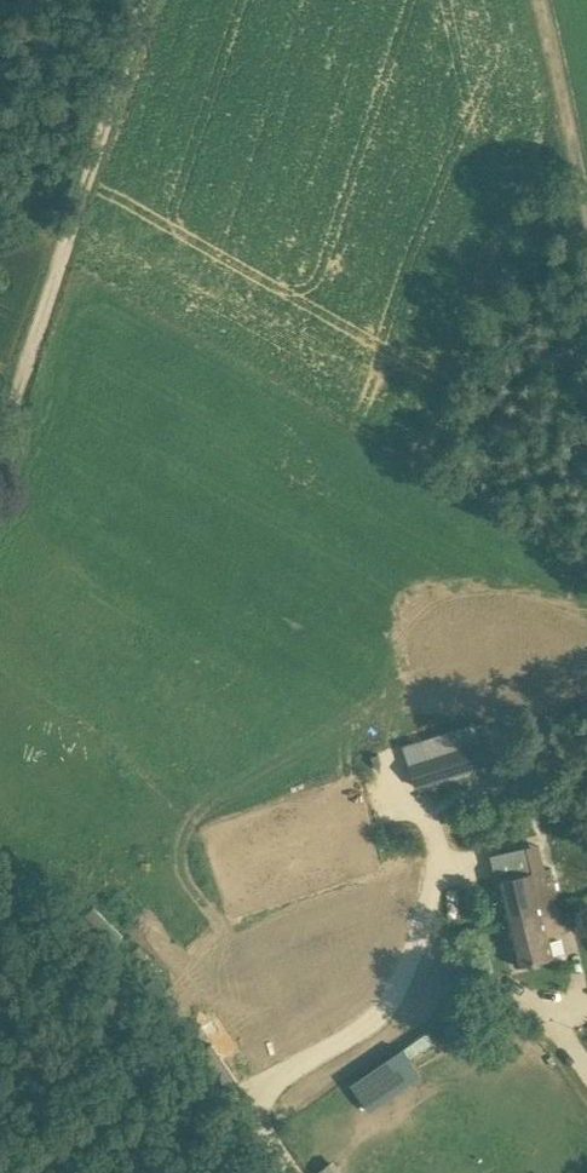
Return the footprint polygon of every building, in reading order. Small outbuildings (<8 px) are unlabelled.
[(416,787),(489,764),(481,740),(408,764),(416,787)] [(507,924),(530,919),(526,901),(521,902),(520,897),(538,893),(541,907),(559,903),(550,866),(543,868),(537,843),(493,853),(499,878),(497,879),(507,924)] [(526,901),(530,919),(507,924),(517,965),(554,956),(548,933),(565,930),(562,918),(559,903),(541,907),(538,893),(520,897),(521,902),(526,901)]
